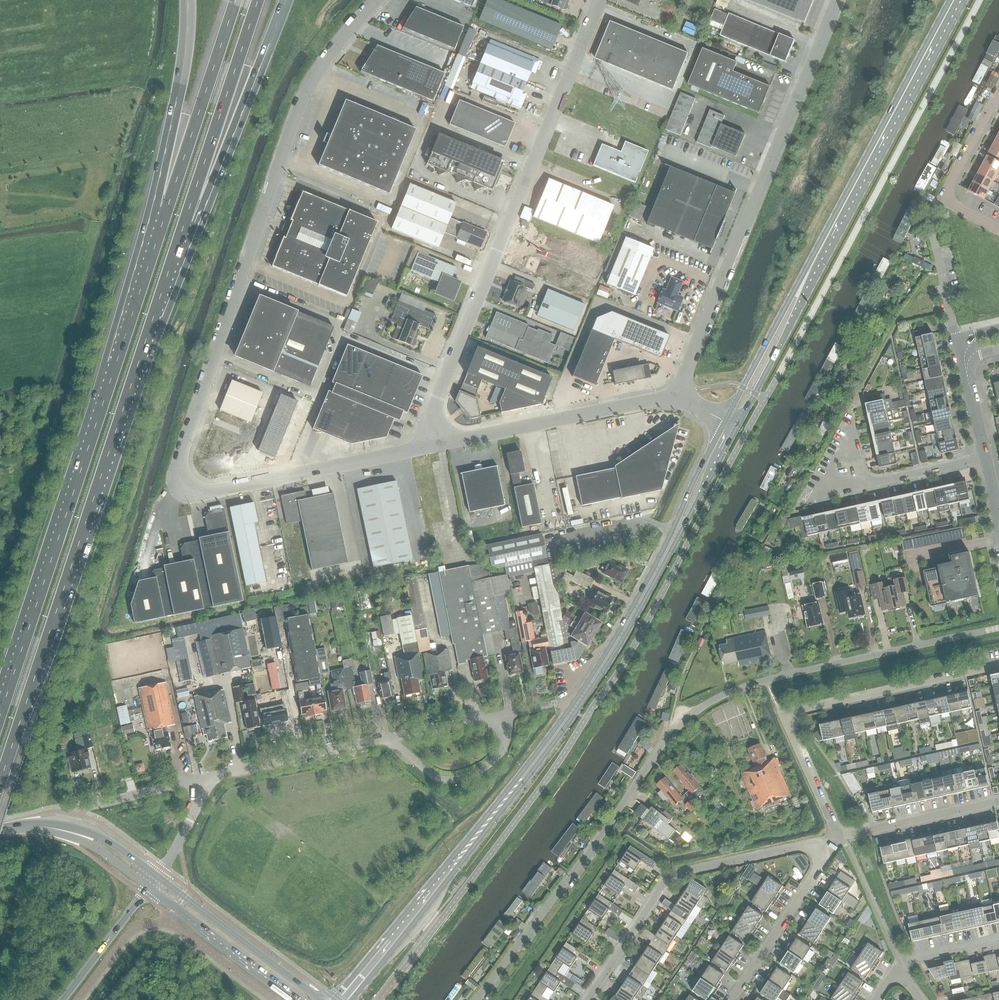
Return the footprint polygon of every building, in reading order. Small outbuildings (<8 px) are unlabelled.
[(551,50),(561,26),(499,0),(486,0),(478,20),(551,50)] [(565,2),(566,0),(544,0),(543,2),(562,10),(564,10),(567,9),(568,6),(567,4),(565,2)] [(804,26),(814,0),(747,0),(804,23),(803,25),(804,26)] [(404,27),(403,27),(402,28),(454,50),(463,27),(462,27),(461,27),(454,24),(443,19),(443,20),(436,17),(436,16),(434,15),(434,16),(426,13),(427,12),(415,7),(414,9),(415,10),(404,27)] [(779,34),(756,25),(729,13),(720,35),(747,47),(770,56),(782,61),(783,59),(784,57),(786,56),(788,57),(795,40),(779,34)] [(688,54),(610,22),(595,59),(673,91),(688,54)] [(490,40),(480,64),(525,83),(530,71),(533,72),(534,68),(536,69),(540,61),(490,40)] [(360,72),(432,102),(444,74),(376,46),(375,47),(376,48),(362,71),(361,70),(360,72)] [(703,48),(688,84),(759,114),(760,112),(758,111),(767,88),(769,89),(770,87),(733,72),(737,62),(703,48)] [(442,58),(454,62),(446,85),(454,88),(465,55),(445,49),(442,58)] [(470,88),(520,108),(523,100),(522,99),(523,95),(520,94),(525,83),(480,64),(470,88)] [(984,71),(970,99),(976,101),(990,74),(984,71)] [(990,75),(986,84),(993,88),(998,79),(990,75)] [(695,99),(681,93),(678,99),(693,105),(695,99)] [(693,105),(678,99),(675,105),(690,111),(693,105)] [(331,133),(402,162),(415,130),(345,100),(331,133)] [(514,123),(458,100),(448,125),(504,148),(514,123)] [(690,111),(675,105),(673,111),(688,117),(690,111)] [(960,105),(946,131),(955,136),(969,109),(960,105)] [(724,116),(710,110),(707,116),(722,122),(724,116)] [(688,117),(673,111),(670,117),(685,123),(688,117)] [(722,122),(707,116),(704,123),(719,129),(722,122)] [(685,123),(670,117),(668,124),(683,129),(685,123)] [(719,129),(704,123),(702,129),(716,135),(719,129)] [(683,129),(668,124),(665,130),(680,136),(683,129)] [(745,134),(721,125),(712,147),(736,157),(737,155),(736,154),(743,136),(744,136),(745,134)] [(716,135),(702,129),(699,136),(714,142),(716,135)] [(402,162),(331,133),(318,165),(357,182),(375,189),(384,193),(388,195),(402,162)] [(438,134),(426,164),(435,168),(438,175),(446,172),(454,175),(457,183),(465,180),(472,183),(475,191),(483,187),(492,191),(504,161),(438,134)] [(714,142),(699,136),(696,142),(711,149),(714,142)] [(624,142),(620,152),(601,144),(592,165),(635,183),(647,151),(624,142)] [(433,146),(429,144),(424,156),(428,158),(433,146)] [(950,150),(958,154),(961,148),(953,144),(950,150)] [(993,144),(988,153),(998,159),(998,148),(993,144)] [(937,149),(918,183),(927,188),(946,153),(937,149)] [(987,156),(982,165),(998,173),(998,171),(998,162),(987,156)] [(733,193),(663,165),(668,167),(646,223),(710,249),(708,253),(709,254),(735,189),(733,193)] [(998,173),(982,165),(978,173),(993,182),(998,173)] [(993,182),(978,173),(973,182),(988,191),(993,182)] [(613,206),(548,179),(540,198),(605,225),(613,206)] [(988,191),(973,182),(968,191),(984,199),(988,191)] [(446,225),(456,203),(409,184),(400,206),(446,225)] [(271,266),(281,270),(317,285),(317,286),(318,286),(346,297),(354,278),(352,277),(367,241),(368,242),(376,222),(349,211),(349,210),(348,210),(348,211),(311,196),(302,192),(298,201),(289,221),(290,221),(290,220),(295,222),(288,240),(283,238),(284,237),(283,237),(275,257),(271,266)] [(605,225),(540,198),(532,217),(598,243),(605,225)] [(437,248),(446,225),(400,206),(391,229),(437,248)] [(909,206),(891,241),(901,246),(919,211),(909,206)] [(462,223),(456,238),(479,248),(485,233),(462,223)] [(923,227),(918,228),(918,227),(917,229),(916,237),(921,240),(924,237),(923,227)] [(543,234),(535,255),(545,259),(553,238),(543,234)] [(563,242),(553,238),(545,259),(555,263),(563,242)] [(653,249),(625,238),(606,284),(634,296),(653,249)] [(564,267),(573,246),(563,242),(555,263),(564,267)] [(583,250),(573,246),(564,267),(574,271),(583,250)] [(583,250),(574,271),(584,275),(592,254),(583,250)] [(417,252),(410,271),(439,283),(437,287),(444,290),(442,295),(453,299),(460,282),(451,279),(455,268),(417,252)] [(602,258),(592,254),(584,275),(594,279),(602,258)] [(885,257),(871,281),(880,286),(893,262),(885,257)] [(923,261),(914,257),(911,263),(921,267),(923,261)] [(366,277),(361,289),(373,294),(378,281),(366,277)] [(682,282),(671,277),(665,291),(662,289),(656,303),(663,305),(662,307),(669,310),(669,308),(677,311),(678,308),(679,308),(681,305),(682,302),(681,301),(682,298),(676,295),(682,282)] [(532,290),(534,284),(523,280),(521,285),(510,281),(502,301),(504,301),(504,303),(508,304),(509,304),(517,307),(525,287),(532,290)] [(908,285),(899,280),(896,286),(905,291),(908,285)] [(869,286),(851,317),(858,321),(876,290),(869,286)] [(547,289),(536,316),(573,331),(584,305),(547,289)] [(268,301),(269,301),(259,297),(238,346),(235,356),(241,359),(263,368),(263,367),(268,369),(268,370),(281,375),(287,377),(294,380),(299,382),(299,383),(309,387),(317,366),(319,361),(323,353),(322,353),(324,347),(325,347),(333,327),(324,323),(323,324),(318,321),(311,318),(311,319),(305,316),(306,316),(286,308),(281,306),(274,303),(268,301)] [(429,330),(436,315),(399,300),(392,315),(400,318),(392,338),(410,346),(413,346),(415,344),(416,342),(415,339),(413,337),(418,325),(429,330)] [(351,307),(344,328),(353,331),(361,311),(351,307)] [(528,325),(496,312),(485,338),(548,363),(555,346),(549,343),(553,335),(537,329),(537,331),(528,327),(528,325)] [(665,334),(657,331),(611,312),(595,318),(572,376),(594,386),(613,339),(660,358),(665,345),(669,336),(665,334)] [(843,328),(817,377),(825,382),(852,333),(843,328)] [(915,338),(917,348),(935,344),(933,334),(925,335),(924,329),(912,332),(913,339),(915,338)] [(868,338),(874,342),(879,334),(873,330),(868,338)] [(891,342),(883,356),(894,358),(891,342)] [(938,355),(935,344),(917,348),(920,359),(938,355)] [(398,421),(402,412),(406,413),(422,375),(413,372),(413,374),(407,372),(407,371),(397,367),(391,365),(392,363),(376,357),(376,359),(370,357),(370,356),(360,351),(360,352),(354,350),(355,348),(347,345),(331,383),(335,384),(331,393),(393,419),(398,421)] [(465,374),(466,374),(481,380),(496,387),(503,389),(504,390),(498,403),(501,413),(540,404),(540,405),(551,378),(476,347),(465,374)] [(940,366),(938,355),(920,359),(922,370),(940,366)] [(659,367),(656,374),(650,376),(648,364),(611,371),(614,382),(605,384),(614,383),(614,385),(651,378),(650,377),(656,374),(660,367),(659,367)] [(942,376),(940,366),(922,370),(924,380),(942,376)] [(460,408),(459,409),(462,413),(463,412),(469,419),(480,417),(476,398),(474,398),(481,380),(466,374),(459,391),(458,391),(454,401),(460,408)] [(945,387),(942,376),(924,380),(927,391),(945,387)] [(815,379),(804,399),(812,403),(823,383),(815,379)] [(262,393),(231,380),(219,410),(250,423),(262,393)] [(503,389),(496,387),(489,403),(498,401),(503,389)] [(927,391),(929,401),(947,397),(945,387),(927,391)] [(386,437),(393,419),(331,393),(328,391),(312,429),(350,444),(386,437)] [(280,394),(276,404),(293,411),(297,401),(280,394)] [(872,402),(865,404),(867,415),(891,410),(893,409),(906,406),(905,402),(904,400),(892,402),(891,399),(885,400),(883,394),(871,396),(872,402)] [(949,408),(947,397),(929,401),(931,412),(949,408)] [(276,404),(272,413),(289,420),(293,411),(276,404)] [(834,404),(830,411),(835,414),(839,407),(834,404)] [(952,418),(949,408),(931,412),(934,422),(952,418)] [(891,410),(867,415),(870,425),(888,421),(893,420),(891,410)] [(802,411),(777,453),(784,458),(809,415),(802,411)] [(272,413),(268,422),(286,429),(289,420),(272,413)] [(934,422),(936,433),(954,429),(952,418),(934,422)] [(825,430),(829,424),(823,421),(820,427),(825,430)] [(872,436),(890,432),(888,421),(870,425),(872,436)] [(268,422),(265,432),(282,439),(286,429),(268,422)] [(660,490),(666,469),(673,441),(678,424),(613,466),(614,468),(575,476),(581,506),(620,498),(620,499),(660,490)] [(956,439),(954,429),(936,433),(939,443),(956,439)] [(226,457),(235,434),(228,431),(218,454),(226,457)] [(265,432),(261,441),(278,448),(282,439),(265,432)] [(890,432),(872,436),(874,447),(892,443),(890,432)] [(959,450),(956,439),(939,443),(941,454),(959,450)] [(261,441),(257,451),(274,457),(278,448),(261,441)] [(892,443),(874,447),(877,457),(895,453),(892,443)] [(919,451),(921,464),(928,462),(925,450),(919,451)] [(520,451),(506,454),(510,475),(521,527),(541,523),(533,484),(520,486),(520,485),(518,473),(524,472),(520,451)] [(910,453),(912,466),(919,464),(916,452),(910,453)] [(895,453),(877,457),(879,468),(897,464),(895,453)] [(771,465),(759,489),(767,493),(779,469),(771,465)] [(474,471),(459,474),(460,474),(461,474),(469,513),(504,505),(496,467),(497,467),(497,466),(482,469),(482,467),(481,467),(481,469),(475,470),(474,469),(474,471)] [(785,475),(790,478),(795,469),(790,466),(785,475)] [(396,481),(356,489),(373,568),(412,560),(396,481)] [(965,482),(955,484),(959,502),(969,500),(965,482)] [(955,484),(944,487),(948,504),(959,502),(955,484)] [(944,487),(934,489),(937,507),(939,512),(949,509),(948,504),(944,487)] [(937,507),(934,489),(923,491),(927,509),(937,507)] [(311,570),(347,563),(333,493),(306,499),(304,491),(280,496),(286,524),(301,521),(311,570)] [(916,511),(927,509),(923,491),(912,494),(916,511)] [(916,511),(912,494),(902,496),(906,514),(916,511)] [(895,516),(906,514),(902,496),(891,498),(895,516)] [(891,498),(881,501),(884,518),(895,516),(891,498)] [(871,522),(881,519),(878,501),(867,504),(871,522)] [(245,586),(265,582),(253,523),(257,522),(253,502),(229,507),(245,586)] [(871,522),(867,504),(856,506),(860,524),(871,522)] [(860,524),(856,506),(846,508),(849,526),(860,524)] [(849,526),(846,508),(835,511),(839,529),(849,526)] [(198,538),(198,540),(212,607),(242,601),(228,532),(223,509),(208,512),(204,517),(208,536),(198,538)] [(839,529),(835,511),(824,513),(828,531),(839,529)] [(828,531),(824,513),(814,516),(818,533),(828,531)] [(808,536),(818,533),(814,516),(803,518),(805,525),(799,527),(801,539),(808,537),(808,536)] [(974,517),(962,519),(963,525),(976,523),(974,517)] [(576,660),(579,655),(584,646),(585,647),(592,636),(561,618),(559,607),(556,594),(551,585),(551,584),(548,569),(547,564),(545,558),(540,533),(485,545),(489,565),(496,568),(531,561),(532,567),(546,637),(548,648),(551,664),(576,660)] [(903,551),(913,549),(911,536),(900,538),(903,551)] [(163,566),(163,568),(173,615),(212,607),(198,540),(184,543),(180,549),(183,562),(163,566)] [(751,540),(748,543),(757,549),(761,544),(755,540),(754,542),(751,540)] [(892,543),(894,551),(901,550),(899,541),(892,543)] [(729,542),(717,566),(724,570),(736,546),(729,542)] [(768,553),(775,557),(777,552),(770,548),(768,553)] [(858,552),(848,555),(856,587),(866,585),(858,552)] [(931,607),(947,604),(947,603),(979,596),(969,552),(961,554),(961,552),(949,555),(950,563),(938,566),(938,567),(923,571),(931,607)] [(759,559),(760,565),(760,570),(766,569),(766,570),(771,569),(769,558),(759,559)] [(594,559),(581,562),(582,569),(596,567),(594,559)] [(621,583),(628,570),(607,559),(600,573),(621,583)] [(531,561),(504,567),(506,575),(508,575),(509,577),(533,572),(531,561)] [(477,564),(467,566),(470,581),(490,577),(489,572),(488,572),(487,571),(485,571),(483,570),(479,567),(477,564)] [(473,681),(486,679),(482,657),(486,656),(481,635),(470,581),(467,566),(445,570),(444,566),(437,567),(457,664),(465,663),(464,660),(468,659),(473,681)] [(560,583),(557,567),(548,569),(551,584),(560,583)] [(134,623),(173,615),(163,568),(153,570),(150,575),(150,578),(138,581),(130,604),(134,623)] [(573,576),(565,572),(562,577),(589,590),(594,579),(576,570),(573,576)] [(713,573),(703,597),(710,600),(720,577),(713,573)] [(512,653),(504,655),(508,674),(522,671),(518,652),(517,653),(516,651),(519,650),(515,627),(514,627),(513,620),(507,621),(502,595),(509,594),(506,576),(505,576),(505,575),(470,581),(481,635),(503,630),(505,639),(509,638),(512,653)] [(895,586),(889,587),(894,608),(905,605),(902,591),(908,589),(905,577),(894,580),(895,586)] [(825,597),(821,582),(812,584),(816,599),(825,597)] [(794,598),(790,583),(785,584),(788,600),(794,598)] [(882,610),(894,608),(889,587),(883,589),(881,583),(870,586),(873,597),(879,596),(882,610)] [(604,615),(612,598),(596,589),(587,606),(604,615)] [(850,597),(849,590),(836,592),(840,612),(848,611),(850,618),(863,615),(859,595),(850,597)] [(330,599),(333,612),(345,610),(342,593),(332,595),(333,599),(330,599)] [(318,599),(319,606),(325,604),(326,609),(322,609),(323,614),(330,613),(329,608),(331,608),(329,596),(318,599)] [(699,598),(687,620),(696,624),(707,602),(699,598)] [(305,602),(308,614),(316,612),(313,600),(305,602)] [(538,612),(536,602),(527,603),(529,613),(538,612)] [(818,602),(803,606),(808,627),(822,624),(818,602)] [(284,621),(296,682),(320,677),(319,674),(329,672),(325,648),(315,650),(306,606),(299,607),(300,616),(291,617),(289,604),(273,607),(276,623),(284,621)] [(770,615),(768,606),(743,611),(745,620),(770,615)] [(254,608),(242,611),(244,622),(257,619),(254,608)] [(531,640),(535,639),(531,622),(525,623),(523,611),(515,612),(521,642),(531,640)] [(561,618),(592,636),(600,622),(583,612),(579,620),(573,617),(574,616),(565,611),(561,618)] [(250,667),(247,653),(242,628),(239,613),(207,620),(211,638),(200,641),(197,642),(205,678),(250,667)] [(403,696),(420,692),(417,680),(423,679),(418,652),(417,652),(410,615),(391,619),(390,614),(379,617),(383,636),(399,633),(403,655),(393,657),(397,679),(399,678),(403,696)] [(280,646),(274,617),(259,619),(265,649),(280,646)] [(198,634),(200,641),(211,638),(207,620),(196,623),(198,634)] [(175,628),(177,638),(183,637),(188,636),(185,625),(175,628)] [(429,649),(425,628),(424,628),(414,630),(418,652),(429,649)] [(683,628),(669,660),(678,665),(692,632),(683,628)] [(371,632),(373,646),(382,645),(379,631),(371,632)] [(738,666),(771,659),(765,631),(726,639),(727,644),(719,645),(723,664),(737,661),(738,666)] [(548,648),(546,637),(535,639),(531,640),(533,648),(529,649),(534,676),(542,674),(541,667),(547,666),(544,648),(548,648)] [(444,672),(451,671),(447,649),(422,654),(426,676),(428,675),(431,690),(447,687),(444,672)] [(356,704),(369,701),(370,701),(367,684),(372,683),(369,670),(358,672),(360,680),(354,681),(353,677),(349,659),(341,660),(342,668),(346,688),(347,690),(352,689),(353,695),(354,694),(356,704)] [(261,660),(251,662),(253,673),(263,671),(261,660)] [(666,667),(647,706),(654,710),(674,671),(666,667)] [(330,712),(344,709),(346,709),(342,689),(346,688),(342,668),(330,671),(334,690),(326,691),(330,712)] [(386,697),(391,696),(392,696),(387,672),(383,672),(384,681),(377,682),(380,698),(381,698),(383,699),(385,699),(386,697)] [(191,680),(190,674),(178,677),(180,682),(191,680)] [(998,684),(998,674),(990,676),(992,685),(998,684)] [(316,696),(311,697),(315,717),(320,716),(320,715),(326,713),(322,695),(320,688),(322,688),(320,677),(310,679),(311,685),(314,684),(316,696)] [(297,693),(298,699),(301,718),(315,716),(315,717),(311,697),(310,697),(309,690),(307,690),(306,685),(308,685),(307,680),(295,682),(297,693)] [(671,681),(668,688),(673,691),(677,684),(671,681)] [(137,688),(137,689),(146,730),(147,730),(149,737),(150,736),(153,749),(162,748),(164,749),(166,748),(168,746),(169,746),(165,727),(174,725),(165,682),(137,688)] [(245,685),(247,695),(256,694),(254,683),(245,685)] [(254,699),(245,701),(242,685),(233,687),(236,703),(240,702),(245,729),(246,729),(246,730),(259,728),(258,727),(259,727),(254,699)] [(187,688),(176,691),(178,698),(189,695),(187,688)] [(193,697),(196,712),(200,729),(201,729),(203,735),(205,734),(207,742),(226,737),(223,725),(231,722),(223,690),(193,697)] [(960,710),(971,707),(967,690),(956,692),(960,710)] [(268,693),(275,724),(287,721),(283,705),(276,706),(273,692),(268,693)] [(950,712),(960,710),(956,692),(946,694),(950,712)] [(264,694),(267,708),(259,710),(263,726),(275,724),(268,693),(264,694)] [(939,715),(950,712),(946,694),(935,697),(939,715)] [(939,715),(935,697),(925,699),(929,717),(939,715)] [(930,722),(929,717),(925,699),(914,701),(918,719),(919,724),(930,722)] [(918,719),(914,701),(904,704),(908,722),(918,719)] [(897,724),(908,722),(904,704),(893,706),(897,724)] [(130,723),(126,705),(116,707),(120,725),(130,723)] [(893,706),(882,708),(886,726),(888,731),(898,729),(897,724),(893,706)] [(876,729),(886,726),(882,708),(872,711),(876,729)] [(865,731),(876,729),(872,711),(861,713),(865,731)] [(865,731),(861,713),(851,715),(855,733),(865,731)] [(647,721),(637,715),(614,753),(625,759),(647,721)] [(856,738),(855,733),(851,715),(840,718),(844,736),(845,741),(856,738)] [(844,736),(840,718),(830,720),(834,738),(844,736)] [(817,742),(834,738),(830,720),(819,723),(820,729),(812,735),(817,742)] [(133,724),(121,727),(123,734),(134,732),(133,724)] [(185,739),(196,736),(196,737),(201,736),(200,731),(197,732),(195,724),(189,726),(182,727),(185,739)] [(645,729),(652,735),(656,731),(649,725),(645,729)] [(92,747),(92,746),(88,730),(80,732),(79,727),(71,729),(73,734),(76,751),(65,754),(70,773),(91,767),(86,749),(92,747)] [(101,747),(97,748),(101,764),(125,759),(118,727),(109,729),(111,740),(100,742),(101,747)] [(765,757),(759,743),(747,749),(753,762),(755,766),(740,773),(755,809),(790,794),(775,758),(774,758),(767,761),(765,757)] [(990,755),(985,756),(987,765),(994,764),(992,755),(990,755)] [(612,762),(598,784),(605,789),(619,767),(612,762)] [(841,771),(840,766),(840,762),(833,764),(839,771),(841,771)] [(684,784),(688,790),(685,793),(693,803),(697,800),(695,793),(704,792),(681,764),(673,771),(683,784),(684,784)] [(636,772),(624,765),(620,771),(632,778),(636,772)] [(978,788),(989,786),(985,768),(974,770),(978,788)] [(978,788),(974,770),(963,773),(967,791),(978,788)] [(957,793),(967,791),(963,773),(953,775),(957,793)] [(850,774),(842,776),(848,785),(854,781),(850,774)] [(946,795),(957,793),(953,775),(942,777),(946,795)] [(656,784),(661,790),(657,793),(663,800),(667,797),(674,806),(683,799),(665,777),(656,784)] [(925,800),(921,782),(920,777),(909,780),(910,784),(914,802),(925,800)] [(936,798),(946,795),(942,777),(932,780),(936,798)] [(932,780),(921,782),(925,800),(936,798),(932,780)] [(893,807),(904,805),(900,787),(898,782),(888,784),(890,789),(889,789),(893,807)] [(914,802),(910,784),(900,787),(904,805),(914,802)] [(883,809),(879,792),(878,787),(867,789),(872,812),(883,809)] [(883,809),(893,807),(889,789),(879,792),(883,809)] [(596,792),(576,820),(583,825),(603,797),(596,792)] [(690,801),(685,805),(691,811),(695,808),(690,801)] [(649,810),(641,803),(634,813),(668,839),(675,830),(668,824),(673,817),(665,810),(663,813),(658,809),(656,810),(651,807),(649,810)] [(998,838),(998,831),(996,819),(985,822),(989,840),(998,838)] [(979,842),(989,840),(985,822),(975,824),(979,842)] [(979,842),(975,824),(964,827),(968,845),(979,842)] [(698,836),(684,825),(681,829),(695,840),(698,836)] [(572,826),(556,848),(562,853),(579,831),(572,826)] [(958,847),(968,845),(964,827),(954,829),(958,847)] [(954,829),(943,831),(947,849),(958,847),(954,829)] [(937,852),(947,849),(943,831),(932,834),(937,852)] [(937,852),(932,834),(922,836),(926,854),(937,852)] [(585,845),(589,840),(584,836),(580,841),(585,845)] [(915,856),(926,854),(922,836),(911,838),(915,856)] [(915,856),(911,838),(901,841),(905,859),(915,856)] [(894,861),(905,859),(901,841),(890,843),(894,861)] [(894,861),(890,843),(879,846),(883,864),(894,861)] [(645,855),(630,846),(614,870),(629,880),(645,855)] [(802,855),(791,856),(804,875),(809,865),(802,855)] [(543,862),(521,892),(529,898),(551,868),(543,862)] [(749,865),(741,877),(747,881),(756,869),(749,865)] [(559,868),(556,873),(560,876),(564,872),(559,868)] [(988,879),(998,877),(997,873),(996,868),(986,871),(988,879)] [(930,871),(931,874),(932,879),(942,877),(941,872),(940,869),(930,871)] [(614,870),(598,894),(613,904),(625,885),(635,892),(639,886),(629,880),(614,870)] [(759,889),(776,900),(780,895),(777,893),(782,886),(768,876),(759,889)] [(828,885),(825,890),(842,901),(850,888),(836,879),(830,886),(828,885)] [(681,896),(696,906),(701,909),(708,899),(703,895),(706,890),(691,881),(681,896)] [(773,905),(776,900),(759,889),(751,902),(765,912),(770,904),(773,905)] [(842,901),(825,890),(821,895),(824,897),(818,904),(833,914),(842,901)] [(598,894),(582,918),(597,928),(609,910),(619,916),(623,910),(613,904),(598,894)] [(519,895),(503,916),(511,922),(527,901),(519,895)] [(686,921),(696,906),(681,896),(671,911),(686,921)] [(981,902),(982,907),(986,925),(997,923),(993,905),(991,898),(981,900),(981,902)] [(971,905),(976,927),(986,925),(982,907),(981,902),(971,905)] [(960,907),(965,930),(976,927),(971,905),(960,907)] [(740,919),(757,930),(760,925),(758,923),(763,915),(748,906),(740,919)] [(949,909),(954,932),(965,930),(960,907),(949,909)] [(805,919),(822,931),(831,918),(816,908),(811,916),(808,914),(805,919)] [(939,912),(940,916),(944,934),(954,932),(949,909),(939,912)] [(686,921),(671,911),(661,926),(676,936),(686,921)] [(944,934),(940,916),(929,919),(933,937),(944,934)] [(581,952),(597,928),(582,918),(566,942),(581,952)] [(753,935),(757,930),(740,919),(731,932),(746,941),(751,933),(753,935)] [(822,931),(805,919),(801,924),(804,926),(799,934),(813,944),(822,931)] [(854,922),(850,919),(846,925),(850,927),(854,922)] [(929,919),(919,921),(923,939),(933,937),(929,919)] [(499,920),(482,943),(490,950),(508,926),(499,920)] [(923,939),(919,921),(908,924),(912,942),(923,939)] [(666,951),(676,936),(661,926),(655,935),(645,929),(641,934),(651,941),(666,951)] [(612,930),(606,927),(603,932),(609,936),(612,930)] [(515,928),(510,934),(514,938),(519,931),(515,928)] [(720,948),(737,959),(741,954),(738,953),(743,945),(729,935),(720,948)] [(849,941),(845,937),(841,943),(846,946),(849,941)] [(789,944),(785,949),(802,960),(811,947),(796,938),(791,945),(789,944)] [(651,941),(641,956),(656,966),(666,951),(651,941)] [(590,959),(581,952),(566,942),(550,967),(565,976),(577,958),(587,964),(590,959)] [(868,943),(859,956),(876,967),(880,962),(877,960),(882,952),(868,943)] [(483,946),(460,977),(466,981),(489,951),(483,946)] [(737,959),(720,948),(711,961),(726,971),(731,963),(734,965),(737,959)] [(794,973),(802,960),(785,949),(782,954),(784,956),(779,963),(794,973)] [(692,962),(697,955),(692,951),(687,958),(692,962)] [(996,958),(995,954),(989,955),(993,971),(998,969),(998,958),(996,958)] [(993,971),(989,955),(983,956),(984,961),(969,964),(968,960),(957,962),(961,978),(993,971)] [(650,975),(656,966),(641,956),(631,971),(649,983),(653,977),(650,975)] [(873,972),(876,967),(859,956),(851,969),(865,978),(870,971),(873,972)] [(961,978),(957,962),(928,969),(935,979),(949,976),(950,980),(961,978)] [(700,978),(718,989),(721,984),(719,982),(724,974),(709,965),(700,978)] [(534,991),(548,999),(549,999),(561,982),(571,989),(574,983),(565,976),(550,967),(534,991)] [(769,973),(766,978),(783,990),(791,977),(777,967),(772,975),(769,973)] [(651,984),(649,983),(631,971),(621,986),(636,996),(641,999),(651,984)] [(677,983),(683,974),(678,972),(673,980),(677,983)] [(848,972),(840,985),(857,996),(860,991),(858,990),(863,982),(848,972)] [(817,980),(821,983),(825,976),(821,973),(817,980)] [(470,978),(465,984),(473,991),(478,985),(470,978)] [(575,983),(581,987),(584,982),(578,978),(575,983)] [(718,989),(700,978),(692,991),(706,999),(707,999),(712,992),(714,994),(718,989)] [(778,997),(783,999),(787,999),(790,995),(782,990),(783,990),(766,978),(762,984),(765,985),(760,993),(770,999),(776,999),(778,997)] [(444,999),(452,999),(463,986),(457,982),(444,999)] [(840,985),(831,998),(834,999),(851,999),(854,999),(857,996),(840,985)] [(636,996),(621,986),(612,999),(633,999),(636,996)] [(469,988),(463,997),(467,999),(474,992),(469,988)] [(528,999),(548,999),(534,991),(528,999)] [(981,999),(998,999),(998,991),(980,996),(981,999)]
